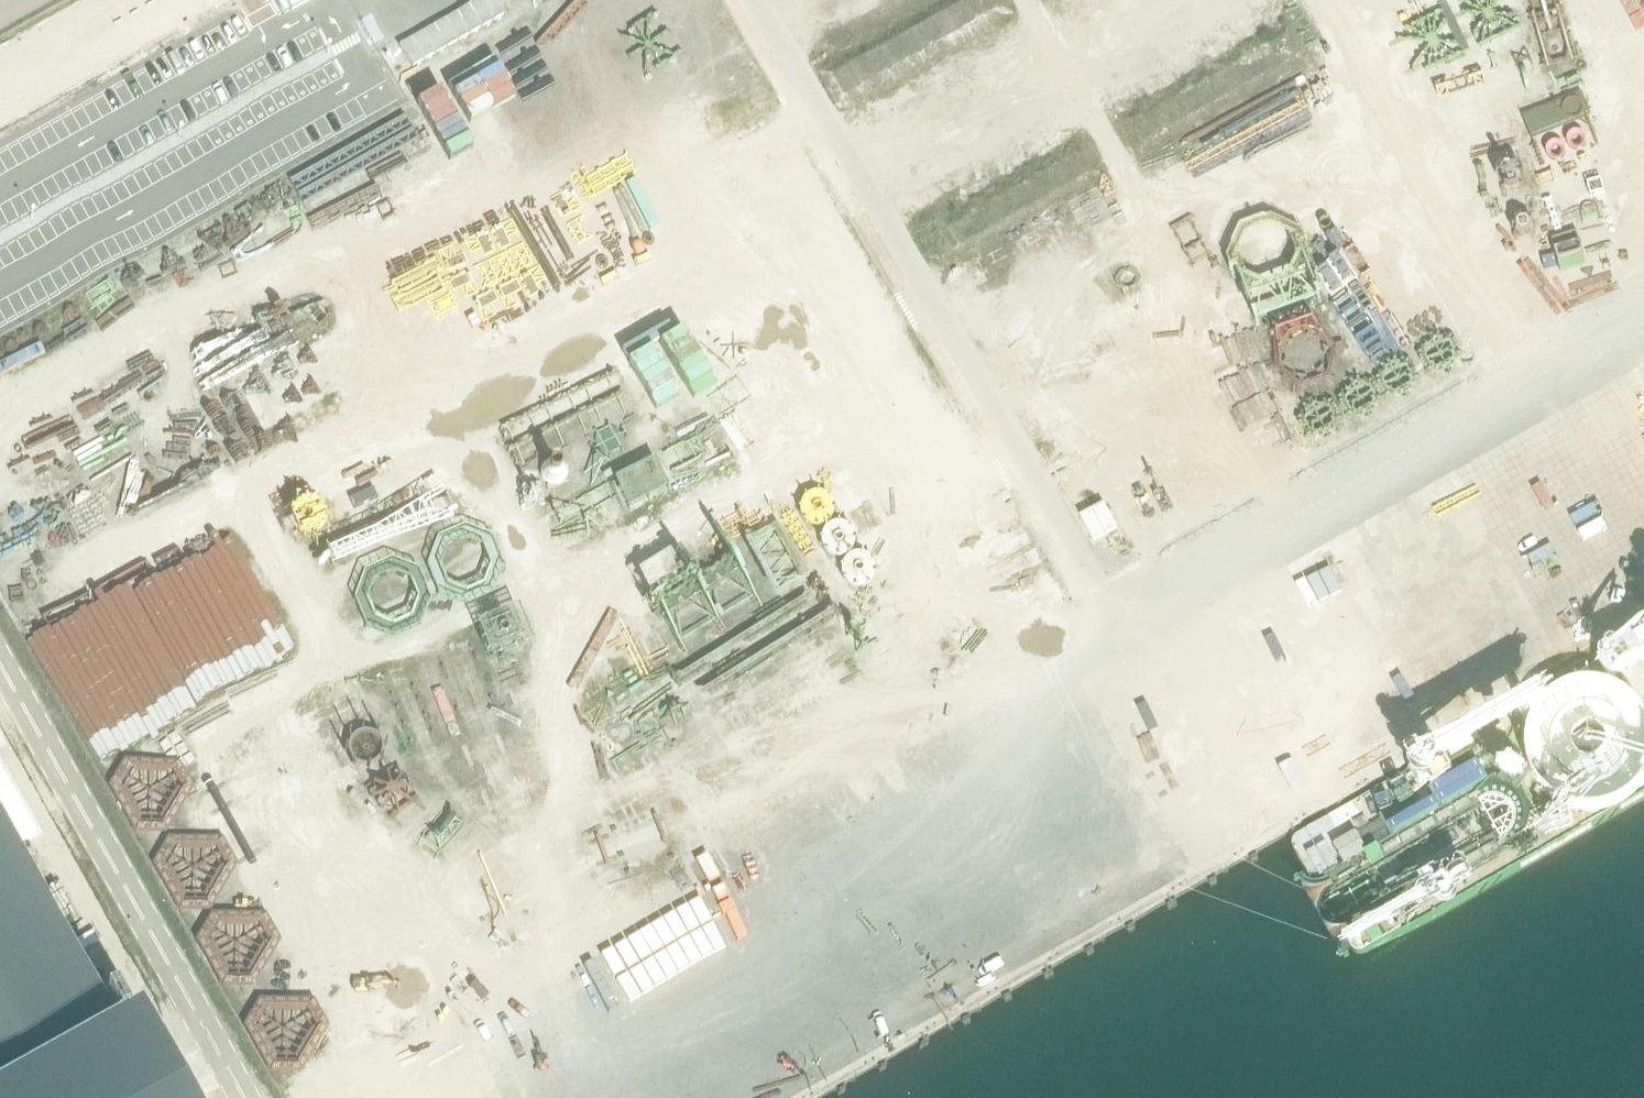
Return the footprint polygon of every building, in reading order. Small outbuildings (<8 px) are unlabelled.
[(1022,251),(1047,237),(916,0),(883,0),(1022,251)] [(1081,212),(1102,200),(996,0),(968,0),(1081,212)] [(421,13),(469,121),(489,113),(441,4),(421,13)] [(444,139),(464,127),(397,11),(376,23),(444,139)] [(311,14),(298,26),(306,35),(319,24),(311,14)] [(413,170),(435,159),(364,16),(342,26),(413,170)] [(889,53),(905,46),(897,28),(846,50),(855,72),(880,62),(873,44),(883,40),(889,53)] [(211,113),(278,258),(309,244),(315,252),(326,242),(306,199),(289,197),(278,207),(244,131),(249,138),(264,131),(284,134),(300,127),(302,112),(296,100),(321,95),(330,105),(327,89),(296,85),(310,72),(315,78),(311,52),(271,59),(290,102),(256,117),(256,118),(227,113),(236,105),(229,89),(226,109),(222,109),(211,113)] [(366,172),(389,164),(347,56),(325,64),(366,172)] [(160,69),(141,80),(166,122),(184,112),(160,69)] [(192,112),(171,123),(297,371),(326,356),(294,293),(281,300),(276,289),(281,287),(192,112)] [(495,178),(473,188),(485,216),(507,206),(495,178)] [(788,190),(897,397),(920,384),(812,178),(788,190)] [(689,182),(665,194),(793,447),(816,435),(689,182)] [(758,215),(868,412),(892,399),(842,309),(837,312),(777,205),(758,215)] [(422,211),(413,218),(427,236),(436,230),(422,211)] [(451,234),(460,258),(482,251),(473,227),(451,234)] [(432,268),(449,257),(440,242),(422,254),(432,268)] [(296,275),(338,355),(362,343),(320,262),(296,275)] [(4,379),(25,367),(0,320),(0,372),(4,379)] [(50,367),(93,473),(118,463),(74,357),(50,367)] [(294,413),(415,660),(440,648),(340,444),(350,439),(442,625),(464,615),(362,407),(366,405),(364,400),(349,408),(332,374),(314,383),(322,399),(294,413)] [(29,500),(59,484),(57,480),(86,464),(51,399),(36,407),(44,420),(21,432),(0,393),(0,446),(29,500)] [(518,625),(396,401),(374,413),(496,637),(518,625)] [(1044,677),(956,482),(942,489),(930,461),(918,466),(923,478),(919,479),(1014,690),(1044,677)] [(200,474),(127,511),(249,747),(277,732),(170,526),(170,525),(179,543),(224,520),(200,474)] [(780,777),(802,770),(797,754),(775,761),(780,777)] [(828,798),(851,785),(841,768),(818,781),(828,798)] [(797,812),(814,804),(807,789),(790,797),(797,812)] [(270,798),(252,809),(267,835),(285,824),(270,798)] [(140,1025),(116,1038),(0,832),(0,1097),(181,1097),(140,1025)] [(1023,946),(1033,941),(1022,923),(1013,929),(1023,946)] [(409,957),(386,970),(431,1049),(453,1036),(409,957)] [(684,988),(677,972),(660,979),(668,996),(684,988)] [(863,984),(854,988),(863,1010),(872,1006),(863,984)] [(607,1022),(629,1022),(629,1002),(607,1002),(607,1022)] [(804,1084),(797,1067),(725,1097),(770,1097),(804,1084)]
